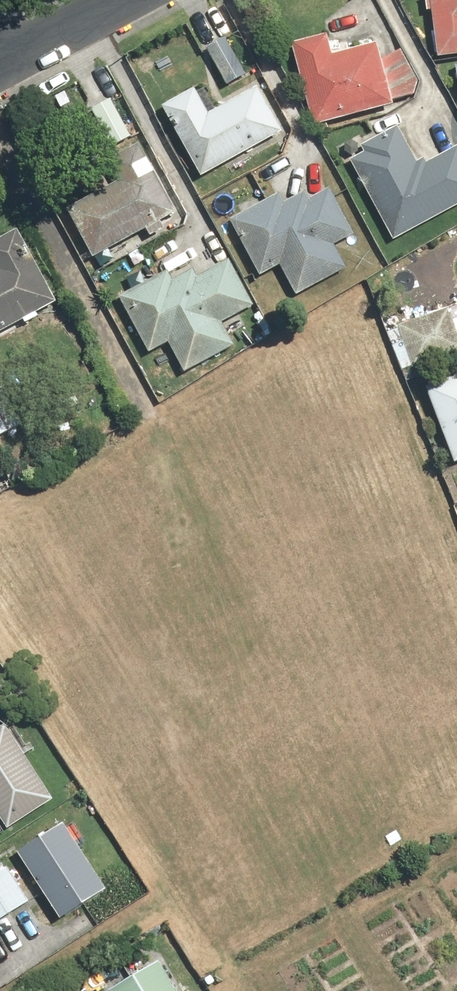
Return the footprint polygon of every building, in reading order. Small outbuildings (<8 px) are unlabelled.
[(456,60),(456,0),(439,0),(447,61),(456,60)] [(322,129),(356,120),(399,108),(397,100),(424,91),(411,54),(387,62),(382,43),(338,55),(333,35),(299,44),(322,129)] [(235,37),(211,50),(229,85),(253,72),(235,37)] [(170,103),(184,130),(207,175),(291,132),(268,87),(215,114),(202,87),(170,103)] [(118,98),(95,110),(116,150),(138,138),(118,98)] [(404,136),(399,128),(366,146),(370,154),(356,162),(399,242),(446,216),(456,211),(456,148),(420,167),(404,136)] [(148,146),(119,161),(135,190),(81,218),(99,253),(181,211),(148,146)] [(355,227),(334,188),(313,200),(311,195),(291,206),(286,196),(237,222),(266,275),(285,265),(302,296),(353,269),(340,245),(359,235),(355,227)] [(38,252),(27,230),(0,243),(0,262),(4,270),(0,272),(0,335),(64,303),(38,252)] [(201,277),(194,263),(126,296),(154,354),(178,342),(191,369),(239,346),(226,319),(259,302),(238,259),(201,277)] [(392,330),(409,376),(456,359),(456,306),(392,330)] [(2,437),(27,424),(8,387),(0,370),(0,434),(2,437)] [(434,392),(456,455),(456,384),(434,392)] [(26,452),(3,464),(13,483),(35,472),(26,452)] [(9,727),(0,733),(0,805),(16,828),(59,799),(9,727)] [(112,891),(70,825),(24,853),(67,920),(112,891)] [(0,872),(0,924),(39,899),(15,862),(0,872)] [(165,959),(115,990),(116,990),(184,990),(165,959)]
